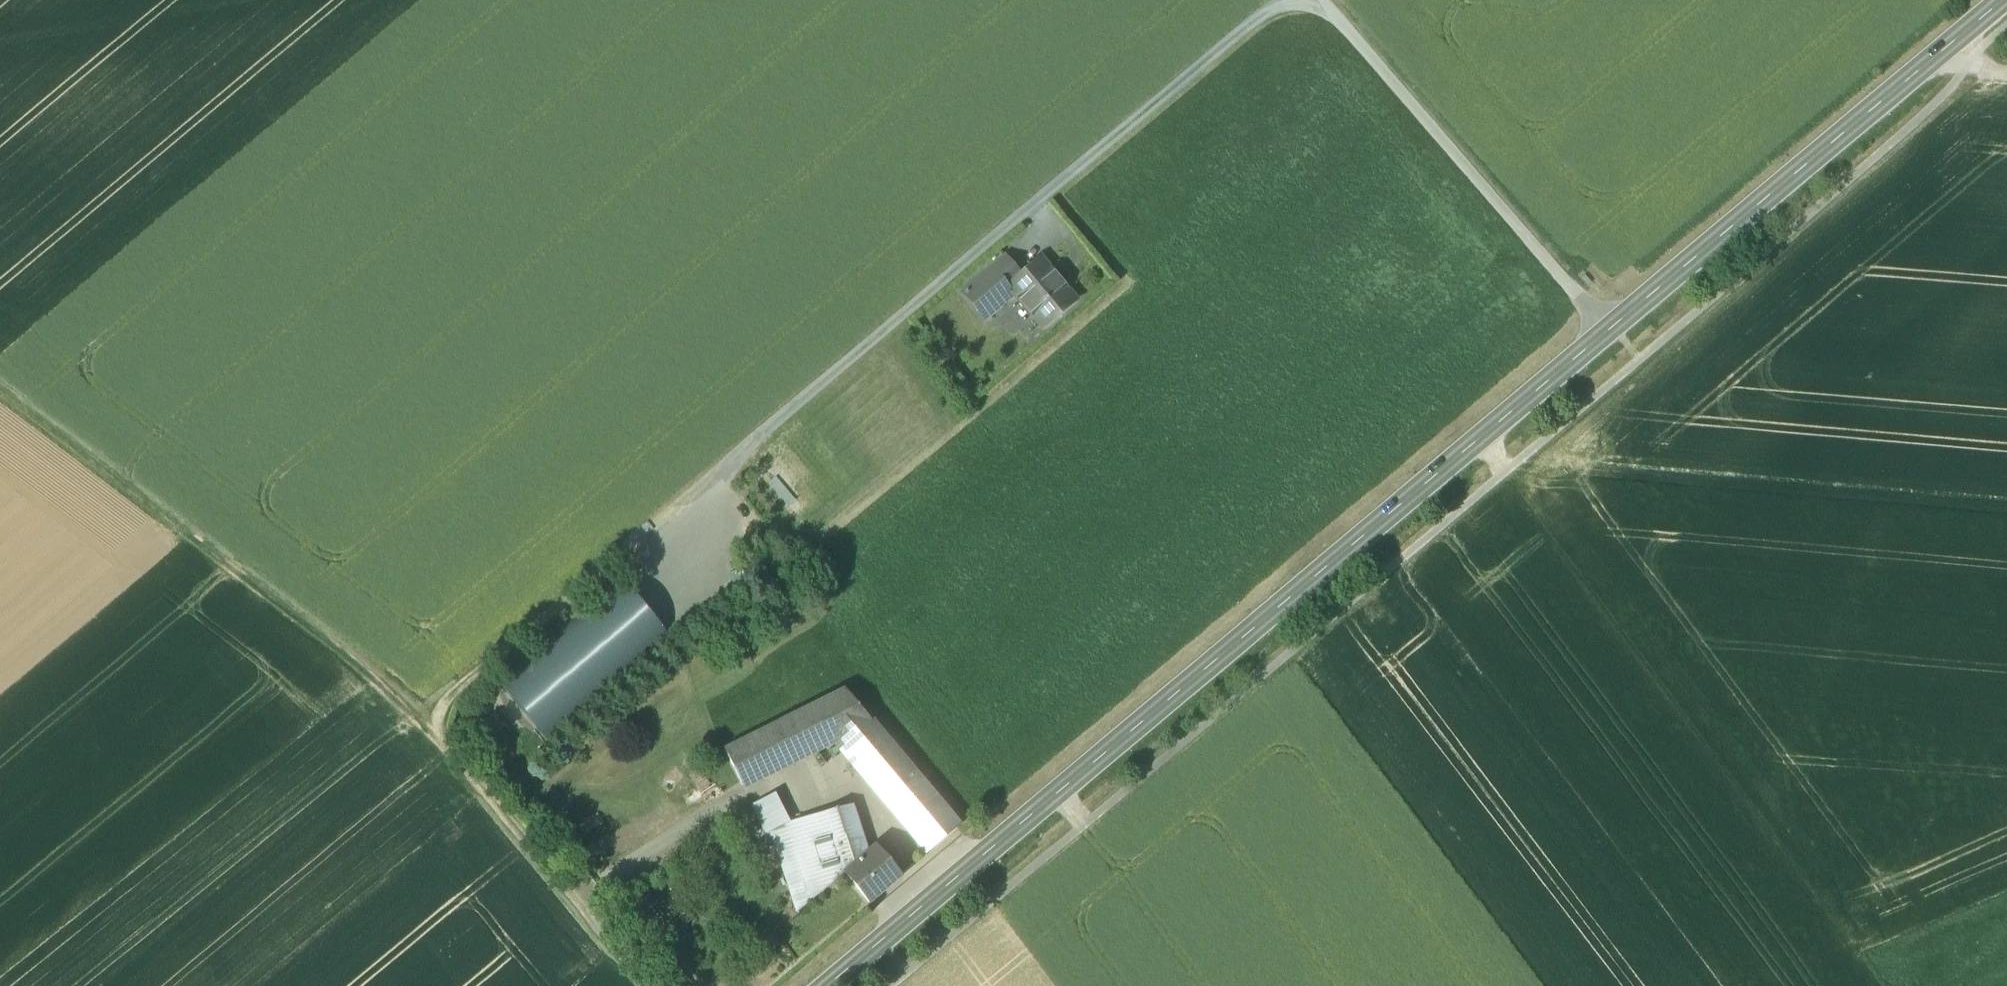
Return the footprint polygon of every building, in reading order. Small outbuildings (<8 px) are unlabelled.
[(1005,258),(963,293),(984,319),(1014,295),(1007,288),(1020,277),(1005,258)] [(1076,301),(1041,259),(1020,277),(1007,288),(1014,295),(1042,329),(1076,301)] [(799,438),(757,467),(797,524),(838,495),(799,438)] [(620,579),(497,683),(546,741),(669,636),(620,579)] [(913,777),(842,693),(725,751),(742,787),(842,739),(891,797),(913,777)] [(957,829),(913,777),(891,797),(934,849),(957,829)] [(771,831),(785,825),(773,798),(753,807),(764,834),(771,831)] [(602,816),(607,827),(624,819),(619,808),(602,816)] [(845,811),(826,815),(845,873),(846,873),(863,859),(845,811)] [(799,913),(846,873),(845,873),(826,815),(785,825),(771,831),(799,913)] [(863,859),(846,873),(869,903),(900,876),(875,848),(863,859)]
